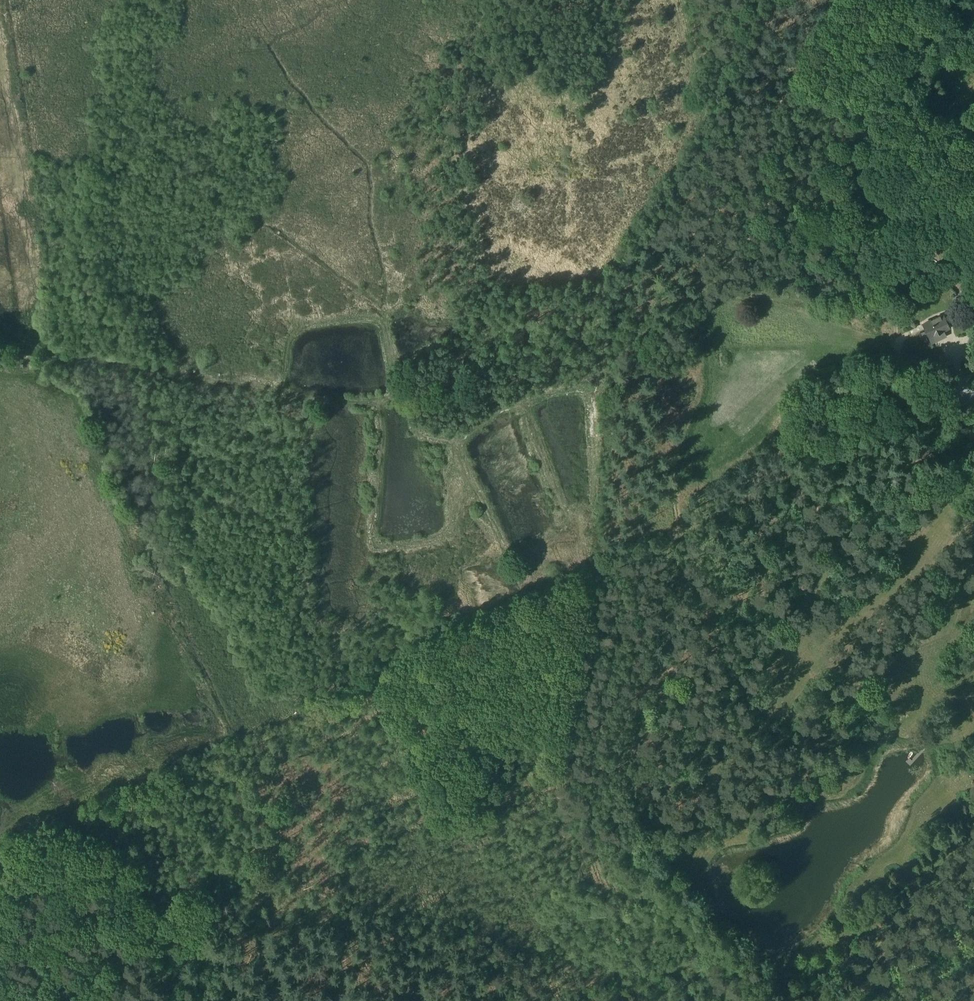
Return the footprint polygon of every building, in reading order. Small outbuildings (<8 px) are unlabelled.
[(958,286),(964,294),(973,287),(967,279),(958,286)] [(973,287),(964,294),(966,297),(973,290),(973,289),(973,287)] [(946,313),(945,314),(941,305),(921,314),(927,327),(934,324),(941,320),(947,317),(946,316),(948,316),(946,313)] [(934,324),(936,329),(943,326),(941,320),(934,324)] [(936,329),(934,324),(927,327),(930,332),(936,329)]
